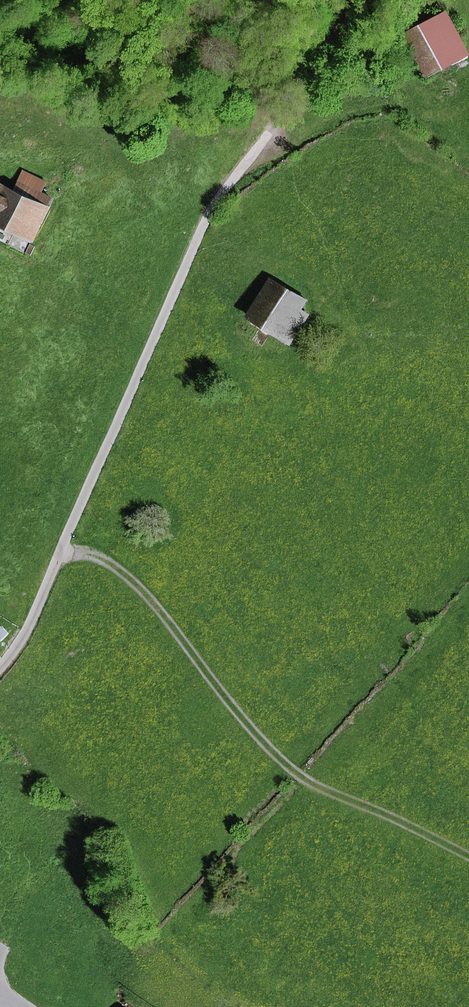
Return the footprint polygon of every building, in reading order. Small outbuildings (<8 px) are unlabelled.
[(426,73),(466,53),(446,13),(406,33),(426,73)] [(20,182),(44,193),(49,183),(25,171),(20,182)] [(0,193),(0,220),(35,237),(54,199),(44,193),(20,182),(16,190),(5,184),(0,193)] [(292,341),(308,315),(300,311),(307,300),(273,280),(251,315),(292,341)]
